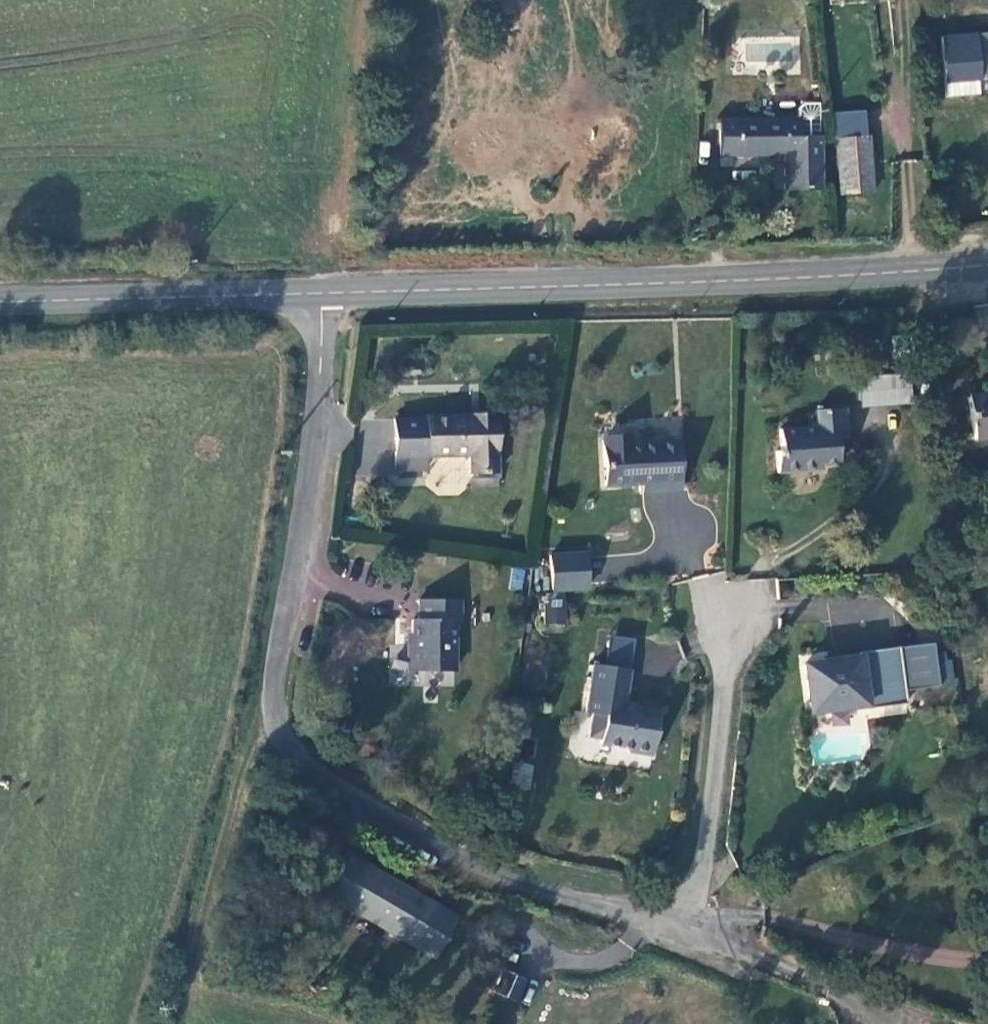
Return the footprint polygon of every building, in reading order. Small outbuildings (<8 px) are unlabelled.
[(943,57),(944,78),(987,76),(987,33),(942,34),(943,57)] [(786,186),(823,187),(820,135),(818,103),(802,102),(797,107),(796,117),(720,116),(720,151),(785,152),(786,186)] [(869,134),(838,135),(841,191),(874,190),(869,134)] [(862,374),(861,404),(911,405),(912,375),(862,374)] [(978,440),(987,439),(987,397),(975,398),(978,440)] [(825,464),(845,464),(845,438),(854,437),(853,409),(822,410),(822,429),(785,432),(786,452),(782,452),(783,471),(825,470),(825,464)] [(473,452),(474,470),(498,470),(497,420),(475,419),(475,411),(430,410),(431,416),(397,416),(398,465),(431,464),(431,452),(473,452)] [(497,411),(475,411),(475,419),(497,420),(497,411)] [(683,487),(682,439),(635,441),(634,435),(605,437),(607,481),(646,478),(646,488),(683,487)] [(588,552),(547,553),(548,568),(531,569),(537,595),(592,587),(588,552)] [(406,666),(451,667),(453,619),(459,619),(459,596),(422,596),(422,619),(412,619),(412,642),(405,642),(406,666)] [(566,599),(546,598),(546,625),(566,626),(566,599)] [(933,644),(801,664),(809,716),(908,704),(907,689),(940,686),(933,644)] [(938,660),(942,682),(954,680),(949,658),(938,660)] [(635,671),(597,662),(585,712),(596,717),(591,738),(601,739),(600,747),(651,756),(662,708),(629,699),(635,671)] [(520,763),(513,783),(526,788),(533,767),(520,763)] [(413,935),(437,949),(457,914),(433,901),(431,905),(412,893),(414,889),(391,875),(389,879),(367,868),(370,863),(348,850),(330,886),(351,899),(349,905),(368,915),(371,911),(394,924),(391,929),(410,940),(413,935)] [(492,992),(519,1002),(528,978),(501,968),(492,992)]
